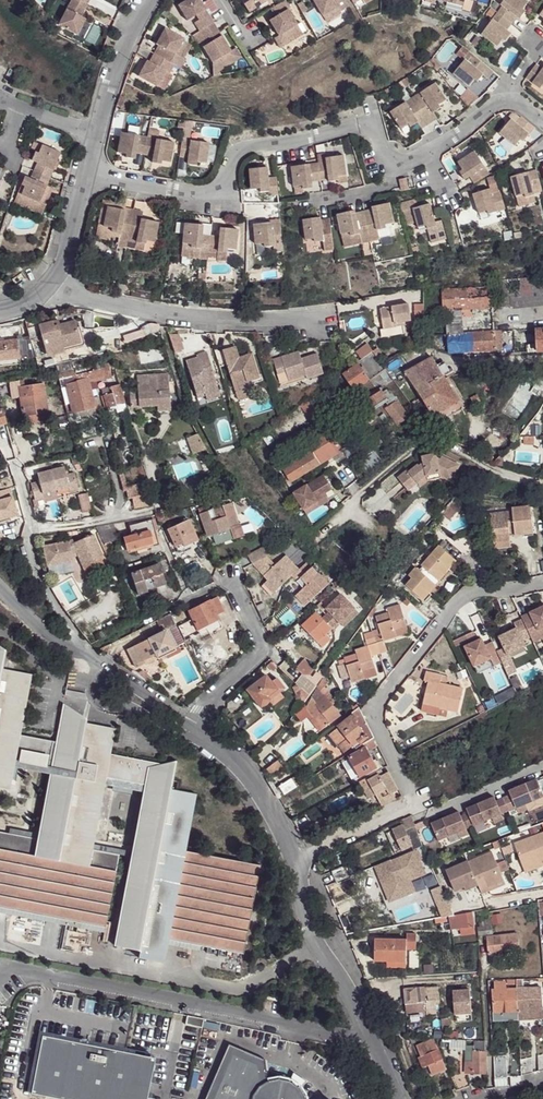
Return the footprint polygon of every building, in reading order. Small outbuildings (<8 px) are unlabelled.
[(75,0),(65,0),(64,3),(68,5),(80,12),(82,13),(87,6),(75,0)] [(199,0),(190,0),(178,7),(187,21),(196,16),(205,10),(202,6),(199,0)] [(242,0),(252,15),(270,5),(268,0),(243,0),(242,0)] [(271,8),(276,15),(279,20),(273,24),(279,34),(297,23),(287,8),(289,7),(287,3),(285,0),(284,0),(271,8)] [(345,0),(317,0),(327,15),(341,7),(342,10),(348,6),(345,0)] [(497,13),(509,22),(513,16),(516,18),(522,11),(519,9),(525,0),(524,0),(504,0),(500,5),(495,11),(497,13)] [(296,4),(301,13),(306,10),(301,1),(296,4)] [(205,10),(208,16),(214,12),(209,2),(202,6),(205,10)] [(80,12),(68,5),(66,9),(78,16),(80,12)] [(341,7),(327,15),(329,20),(343,11),(342,10),(341,7)] [(78,16),(66,9),(58,24),(77,35),(85,20),(78,16)] [(196,16),(199,21),(208,16),(205,10),(196,16)] [(508,34),(502,29),(509,22),(497,13),(491,20),(489,19),(479,34),(495,46),(500,39),(503,42),(508,34)] [(279,20),(276,15),(270,19),(273,24),(279,20)] [(199,30),(212,22),(208,16),(199,21),(195,24),(199,30)] [(279,34),(274,37),(280,47),(307,30),(300,21),(297,23),(279,34)] [(208,36),(217,30),(212,22),(199,30),(204,38),(208,36)] [(152,54),(172,65),(176,56),(173,54),(180,40),(181,39),(162,29),(157,37),(160,38),(156,45),(152,54)] [(208,36),(211,42),(221,36),(217,30),(208,36)] [(221,36),(211,42),(202,47),(211,61),(229,50),(221,36)] [(176,56),(172,65),(178,67),(190,45),(180,40),(173,54),(176,56)] [(211,61),(214,76),(222,74),(220,72),(243,58),(236,46),(229,50),(211,61)] [(489,73),(465,52),(459,59),(461,61),(464,62),(459,69),(456,67),(449,75),(466,87),(471,80),(474,83),(481,76),(485,78),(489,73)] [(172,65),(152,54),(148,61),(144,68),(141,67),(137,75),(156,85),(164,70),(168,72),(172,65)] [(535,64),(523,79),(538,90),(540,87),(542,89),(542,68),(542,69),(535,64)] [(164,70),(156,85),(163,89),(172,74),(168,72),(164,70)] [(407,77),(394,86),(398,92),(412,84),(407,77)] [(419,94),(412,97),(429,125),(436,120),(432,114),(440,110),(438,106),(445,102),(434,84),(425,90),(427,93),(420,97),(419,94)] [(466,89),(459,97),(468,108),(478,98),(466,89)] [(120,95),(117,105),(122,107),(126,97),(120,95)] [(418,123),(421,129),(429,125),(412,97),(405,103),(407,106),(400,110),(398,107),(389,112),(399,131),(408,126),(409,128),(418,123)] [(518,138),(530,124),(515,113),(510,119),(509,118),(504,124),(502,122),(495,130),(510,142),(516,136),(518,138)] [(135,155),(143,157),(146,137),(136,136),(136,139),(128,137),(128,135),(120,133),(117,153),(125,155),(125,159),(133,160),(135,155)] [(153,141),(154,138),(146,137),(143,157),(151,158),(150,162),(159,164),(159,161),(168,163),(172,142),(160,139),(159,142),(153,141)] [(186,143),(180,142),(178,159),(187,161),(187,168),(195,169),(196,166),(205,167),(208,146),(196,145),(195,149),(189,147),(189,144),(186,143)] [(38,165),(36,172),(53,179),(55,171),(52,170),(55,164),(58,166),(62,154),(42,147),(39,155),(36,154),(32,163),(38,165)] [(473,172),(478,181),(493,171),(488,164),(485,166),(482,161),(485,159),(478,147),(462,157),(466,166),(463,168),(468,176),(473,172)] [(333,157),(325,158),(316,158),(319,177),(327,176),(328,178),(337,177),(337,174),(346,173),(342,152),(333,153),(333,157)] [(310,178),(319,177),(316,158),(308,160),(309,164),(301,165),(300,163),(288,164),(291,185),(301,183),(301,186),(311,185),(310,178)] [(268,199),(277,198),(275,179),(265,180),(263,172),(255,173),(255,170),(246,171),(249,192),(257,191),(257,194),(266,193),(268,199)] [(533,191),(541,189),(536,171),(526,173),(527,176),(520,178),(519,176),(510,178),(516,199),(524,197),(525,200),(534,197),(533,191)] [(46,186),(49,187),(53,179),(36,172),(33,181),(27,178),(24,188),(27,189),(23,201),(19,199),(16,208),(39,216),(43,205),(47,194),(43,193),(46,186)] [(405,177),(398,178),(401,190),(408,189),(405,177)] [(488,216),(506,210),(500,193),(491,195),(490,193),(482,195),(482,193),(472,195),(478,215),(487,212),(488,216)] [(125,203),(103,199),(95,237),(109,240),(111,232),(110,232),(111,227),(102,226),(107,205),(117,207),(116,210),(124,211),(125,205),(125,203)] [(418,206),(416,199),(397,204),(399,212),(412,209),(417,228),(427,226),(427,228),(435,227),(430,206),(423,208),(422,205),(418,206)] [(377,209),(371,210),(363,212),(369,240),(377,239),(375,232),(384,230),(384,225),(391,224),(387,203),(376,205),(377,209)] [(126,241),(133,207),(125,205),(124,211),(116,210),(117,207),(107,205),(102,226),(111,227),(110,232),(111,232),(120,234),(119,240),(126,241)] [(140,214),(141,209),(133,207),(126,241),(142,245),(141,251),(150,253),(157,217),(147,216),(147,219),(140,218),(140,214)] [(359,242),(369,240),(363,212),(353,213),(346,214),(346,212),(335,214),(339,235),(347,233),(348,237),(358,235),(359,242)] [(273,251),(282,250),(278,218),(270,219),(270,221),(270,224),(262,225),(262,222),(250,223),(252,244),(261,243),(261,246),(272,245),(273,251)] [(322,251),(333,250),(329,219),(318,220),(310,221),(310,218),(299,219),(302,240),(311,239),(311,242),(321,241),(322,251)] [(207,258),(207,253),(209,235),(199,234),(199,229),(192,228),(192,225),(182,224),(179,255),(207,258)] [(218,230),(218,236),(209,235),(207,253),(216,254),(216,252),(226,253),(227,249),(236,250),(238,229),(225,227),(225,231),(218,230)] [(126,241),(125,248),(141,251),(142,245),(126,241)] [(492,281),(492,287),(493,293),(511,292),(512,307),(542,303),(542,277),(492,281)] [(117,286),(116,293),(124,295),(125,288),(117,286)] [(493,293),(492,287),(476,288),(443,290),(444,311),(447,311),(461,310),(493,308),(493,293)] [(132,296),(152,300),(153,295),(132,291),(132,296)] [(380,309),(384,329),(395,327),(394,324),(412,321),(408,304),(380,309)] [(463,334),(461,310),(447,311),(448,335),(463,334)] [(58,325),(40,330),(49,361),(66,356),(65,353),(83,348),(76,326),(60,330),(58,325)] [(497,348),(496,332),(463,334),(448,335),(450,354),(455,354),(497,351),(497,348)] [(181,350),(176,334),(168,337),(173,353),(181,350)] [(37,356),(30,337),(22,338),(17,339),(0,341),(0,361),(37,356)] [(233,357),(239,356),(236,344),(230,346),(233,357)] [(367,344),(355,352),(360,360),(372,353),(367,344)] [(230,346),(221,349),(235,391),(248,387),(246,381),(258,377),(250,352),(239,356),(233,357),(230,346)] [(374,353),(379,360),(384,357),(379,349),(374,353)] [(196,356),(183,360),(193,392),(202,390),(203,395),(217,391),(204,350),(194,353),(196,356)] [(279,356),(271,358),(276,373),(284,370),(286,379),(304,374),(305,377),(321,372),(315,353),(299,357),(297,354),(280,359),(279,356)] [(343,375),(354,391),(385,369),(379,360),(374,353),(343,375)] [(457,403),(433,359),(406,373),(430,417),(457,403)] [(58,378),(61,384),(65,383),(69,395),(72,410),(79,408),(93,405),(94,408),(102,405),(98,393),(92,394),(91,390),(88,380),(95,378),(112,374),(108,360),(94,364),(95,367),(75,372),(74,367),(57,371),(58,378)] [(284,370),(276,373),(279,382),(286,379),(284,370)] [(157,411),(170,410),(168,373),(136,375),(137,391),(129,391),(130,407),(157,406),(157,411)] [(95,378),(88,380),(91,390),(98,388),(95,378)] [(44,391),(44,381),(18,385),(20,393),(44,391)] [(120,382),(103,386),(104,393),(101,393),(104,405),(115,402),(124,400),(120,382)] [(69,395),(65,383),(61,384),(63,397),(69,395)] [(20,393),(18,385),(9,385),(11,395),(20,393)] [(248,387),(235,391),(238,399),(251,395),(248,387)] [(365,401),(351,411),(363,427),(377,417),(375,415),(384,408),(398,426),(410,417),(390,390),(388,391),(387,390),(383,393),(381,391),(366,402),(365,401)] [(47,409),(44,391),(20,393),(22,413),(47,409)] [(205,399),(218,395),(217,391),(203,395),(205,399)] [(126,406),(124,400),(115,402),(117,408),(126,406)] [(93,405),(79,408),(80,414),(95,410),(94,408),(93,405)] [(47,417),(47,409),(22,413),(23,420),(47,417)] [(275,433),(281,440),(307,420),(301,413),(275,433)] [(335,435),(330,428),(317,437),(321,444),(333,436),(335,435)] [(343,446),(335,435),(333,436),(341,448),(343,446)] [(199,436),(189,440),(194,456),(208,452),(199,436)] [(341,448),(333,436),(321,444),(313,450),(320,462),(341,448)] [(320,462),(313,450),(288,466),(284,469),(292,480),(320,462)] [(495,463),(507,467),(503,453),(495,463)] [(409,470),(399,478),(407,489),(416,482),(418,484),(426,478),(441,474),(442,477),(453,483),(462,466),(444,457),(442,459),(437,457),(437,454),(423,457),(424,463),(420,466),(419,464),(410,472),(409,470)] [(277,467),(274,462),(269,466),(267,463),(260,467),(266,475),(277,467)] [(62,466),(36,472),(38,481),(29,483),(33,498),(36,498),(43,496),(41,492),(51,490),(57,489),(66,486),(68,490),(77,488),(73,472),(64,474),(62,466)] [(319,470),(289,489),(300,505),(322,491),(321,488),(327,484),(319,470)] [(126,491),(128,499),(133,498),(132,496),(143,494),(141,486),(127,488),(128,491),(126,491)] [(87,493),(78,495),(82,513),(91,511),(87,493)] [(143,494),(132,496),(133,498),(135,509),(149,507),(149,505),(154,504),(152,493),(143,494)] [(208,506),(199,509),(208,535),(212,534),(216,545),(246,535),(242,524),(240,525),(232,501),(209,508),(208,506)] [(456,510),(451,504),(441,515),(447,521),(456,510)] [(523,512),(492,515),(495,549),(512,548),(511,537),(535,535),(533,508),(523,509),(523,512)] [(170,516),(168,511),(156,513),(160,519),(170,516)] [(128,523),(131,533),(149,528),(150,530),(154,529),(151,517),(128,523)] [(197,538),(188,518),(167,527),(175,545),(181,542),(183,545),(189,542),(197,538)] [(110,539),(115,537),(113,527),(113,524),(96,528),(102,541),(110,539)] [(150,530),(149,528),(131,533),(123,535),(126,547),(152,541),(150,530)] [(102,556),(92,532),(72,540),(71,538),(41,544),(46,564),(71,559),(70,556),(70,553),(76,550),(78,553),(86,574),(103,566),(99,557),(102,556)] [(102,541),(105,547),(112,544),(110,539),(102,541)] [(183,545),(181,542),(175,545),(178,551),(184,548),(183,545)] [(274,551),(270,542),(247,554),(251,563),(253,562),(270,553),(274,551)] [(409,583),(423,597),(431,589),(433,592),(440,585),(436,580),(439,576),(443,579),(456,566),(440,550),(426,563),(427,565),(423,569),(419,565),(412,573),(415,575),(409,583)] [(253,562),(257,568),(267,578),(276,588),(292,574),(303,587),(299,590),(309,601),(329,584),(320,573),(319,574),(308,561),(300,567),(287,552),(276,561),(272,556),(270,553),(253,562)] [(166,584),(159,563),(131,573),(138,595),(148,592),(147,590),(166,584)] [(456,566),(443,579),(444,580),(446,583),(459,569),(456,566)] [(263,581),(272,592),(276,588),(267,578),(263,581)] [(357,596),(343,582),(336,587),(351,602),(357,596)] [(440,585),(433,592),(434,593),(436,595),(443,588),(440,585)] [(431,589),(423,597),(427,601),(434,593),(433,592),(431,589)] [(309,601),(299,590),(296,593),(305,605),(309,601)] [(328,612),(340,623),(355,609),(341,594),(326,609),(328,612)] [(209,599),(217,614),(220,612),(224,610),(216,595),(209,599)] [(411,602),(407,598),(403,602),(407,606),(411,602)] [(217,614),(209,599),(189,609),(194,618),(197,625),(199,627),(201,626),(219,617),(217,614)] [(257,606),(263,620),(271,617),(264,603),(257,606)] [(353,679),(355,685),(368,681),(366,673),(377,669),(374,658),(389,653),(385,643),(398,639),(395,631),(408,627),(401,606),(388,610),(390,615),(378,619),(384,636),(368,642),(370,648),(358,652),(360,657),(347,661),(349,666),(353,679)] [(220,612),(225,623),(237,616),(235,612),(233,613),(230,607),(224,610),(220,612)] [(317,611),(302,625),(318,641),(320,639),(323,642),(329,636),(326,634),(333,627),(317,611)] [(155,620),(160,630),(165,628),(174,645),(184,640),(171,612),(169,613),(164,616),(159,618),(155,620)] [(333,627),(334,629),(340,623),(328,612),(323,617),(333,627)] [(527,620),(527,622),(535,640),(537,645),(542,642),(542,613),(527,620)] [(222,623),(219,617),(201,626),(204,632),(222,623)] [(197,625),(194,618),(187,622),(190,629),(197,625)] [(527,622),(519,625),(521,631),(503,638),(508,650),(498,654),(500,659),(504,669),(515,664),(512,656),(529,649),(527,643),(535,640),(527,622)] [(398,639),(410,635),(408,627),(395,631),(398,639)] [(131,645),(128,647),(136,664),(146,660),(145,658),(156,652),(157,654),(174,645),(165,628),(160,630),(136,643),(135,641),(130,643),(131,645)] [(498,654),(494,644),(486,647),(483,641),(466,647),(475,667),(491,661),(492,662),(500,659),(498,654)] [(304,657),(296,666),(303,673),(310,673),(314,667),(304,657)] [(353,679),(349,666),(341,668),(346,682),(353,679)] [(368,681),(380,677),(377,669),(366,673),(368,681)] [(5,790),(10,767),(47,774),(53,742),(16,735),(28,675),(0,670),(0,789),(5,790)] [(439,674),(424,670),(421,679),(426,681),(419,703),(445,710),(455,712),(460,690),(437,683),(439,674)] [(152,679),(143,671),(138,673),(146,680),(146,681),(147,680),(148,680),(149,680),(152,679)] [(245,688),(258,706),(268,699),(266,696),(275,689),(277,692),(283,687),(276,677),(270,681),(264,674),(245,688)] [(340,713),(318,686),(312,697),(309,704),(306,710),(313,718),(310,720),(318,730),(340,713)] [(277,692),(275,689),(266,696),(268,699),(277,692)] [(185,706),(189,702),(183,696),(176,703),(178,704),(185,706)] [(417,709),(443,717),(445,710),(419,703),(417,709)] [(31,856),(112,871),(115,854),(88,850),(89,844),(100,785),(140,793),(145,767),(157,764),(106,754),(105,762),(74,756),(80,723),(81,718),(60,704),(53,742),(47,774),(35,834),(34,839),(31,856)] [(353,744),(356,748),(365,742),(373,737),(371,733),(361,709),(358,712),(339,725),(353,744)] [(111,729),(80,723),(74,756),(105,762),(106,754),(111,729)] [(353,744),(339,725),(329,732),(343,751),(353,744)] [(348,756),(359,776),(377,767),(378,770),(380,770),(383,767),(378,759),(374,761),(368,749),(377,744),(373,737),(365,742),(367,746),(358,750),(348,756)] [(367,746),(365,742),(356,748),(358,750),(367,746)] [(359,776),(348,756),(340,760),(351,781),(359,776)] [(414,756),(407,760),(409,765),(416,762),(414,756)] [(270,775),(281,766),(278,760),(266,770),(270,775)] [(157,764),(145,767),(140,793),(129,852),(128,857),(111,946),(135,951),(161,956),(163,945),(164,939),(181,851),(192,794),(165,789),(170,761),(157,764)] [(398,789),(388,771),(383,774),(381,771),(377,774),(369,778),(377,795),(379,799),(392,793),(398,789)] [(294,786),(301,782),(297,776),(290,779),(294,786)] [(525,810),(534,806),(531,800),(542,796),(542,776),(524,784),(527,792),(519,796),(521,800),(525,810)] [(377,795),(369,778),(360,783),(369,799),(377,795)] [(294,786),(290,779),(279,784),(283,793),(294,786)] [(524,784),(515,788),(517,792),(519,796),(527,792),(524,784)] [(517,792),(510,795),(515,807),(522,804),(521,800),(519,796),(517,792)] [(395,799),(392,793),(379,799),(382,805),(395,799)] [(501,794),(492,797),(496,806),(504,802),(502,798),(501,794)] [(510,795),(502,798),(504,802),(508,810),(515,807),(510,795)] [(492,797),(473,805),(475,810),(480,822),(499,814),(501,820),(510,816),(508,810),(504,802),(496,806),(492,797)] [(466,808),(457,812),(461,820),(469,817),(472,825),(480,822),(475,810),(467,812),(466,808)] [(438,820),(445,837),(464,829),(466,834),(475,831),(472,825),(469,817),(461,820),(457,812),(438,820)] [(415,826),(412,816),(401,821),(402,826),(404,830),(415,826)] [(326,818),(312,824),(316,832),(330,826),(326,818)] [(404,830),(402,826),(391,831),(392,832),(400,851),(401,852),(411,848),(411,847),(404,830)] [(415,826),(404,830),(411,847),(411,848),(412,851),(423,846),(415,826)] [(35,834),(5,828),(4,834),(34,839),(35,834)] [(392,832),(386,834),(394,854),(400,851),(392,832)] [(0,833),(0,850),(31,856),(34,839),(4,834),(0,833)] [(512,844),(521,868),(535,864),(534,860),(542,857),(542,833),(512,844)] [(115,854),(128,857),(129,852),(89,844),(88,850),(115,854)] [(101,927),(112,871),(31,856),(0,850),(0,908),(101,927)] [(255,865),(181,851),(164,939),(196,945),(238,953),(255,865)] [(336,856),(339,864),(348,860),(344,852),(336,856)] [(401,859),(404,867),(419,862),(418,860),(415,854),(415,853),(401,859)] [(468,862),(446,871),(454,892),(463,888),(476,883),(478,887),(481,895),(489,892),(488,889),(496,886),(504,882),(500,874),(496,865),(492,853),(468,863),(468,862)] [(523,873),(542,866),(542,857),(534,860),(535,864),(521,868),(523,873)] [(394,873),(405,868),(404,867),(401,859),(391,862),(394,873)] [(421,868),(419,862),(404,867),(405,868),(407,874),(421,868)] [(496,865),(500,874),(506,872),(502,862),(496,865)] [(352,875),(348,865),(332,871),(336,881),(352,875)] [(463,888),(465,892),(478,887),(476,883),(463,888)] [(446,900),(441,888),(433,891),(438,904),(439,903),(446,900)] [(452,913),(446,900),(439,903),(444,913),(452,913)] [(0,908),(0,914),(99,933),(101,927),(0,908)] [(474,927),(472,914),(461,916),(463,928),(474,927)] [(461,916),(454,917),(456,929),(463,928),(461,916)] [(482,928),(492,927),(492,919),(485,920),(485,922),(482,923),(482,928)] [(474,927),(463,928),(465,936),(475,935),(474,927)] [(493,934),(492,927),(482,928),(478,928),(479,937),(493,934)] [(520,951),(518,934),(504,936),(506,952),(520,951)] [(405,941),(405,952),(415,952),(415,936),(406,936),(405,941)] [(506,952),(504,936),(487,938),(489,955),(506,952)] [(196,945),(164,939),(163,945),(195,951),(196,945)] [(405,941),(374,940),(373,962),(386,962),(405,963),(405,941)] [(161,956),(135,951),(134,958),(159,963),(161,956)] [(518,1019),(517,1010),(516,988),(514,989),(507,989),(507,983),(495,984),(496,990),(492,990),(494,1013),(495,1021),(518,1019)] [(439,985),(404,988),(406,1012),(426,1010),(427,1014),(434,1013),(434,1005),(441,1005),(439,985)] [(529,1019),(528,1009),(542,1009),(541,987),(522,988),(516,988),(517,1010),(518,1019),(529,1019)] [(453,991),(455,1016),(471,1014),(470,989),(453,991)] [(275,995),(264,993),(263,999),(273,1002),(275,995)] [(542,1018),(542,1009),(528,1009),(529,1019),(542,1018)] [(205,1017),(188,1014),(186,1023),(203,1027),(205,1017)] [(44,1035),(33,1093),(65,1098),(149,1098),(157,1057),(44,1035)] [(415,1045),(419,1056),(422,1055),(437,1049),(432,1038),(415,1045)] [(201,1098),(301,1098),(301,1097),(300,1094),(295,1088),(292,1085),(289,1083),(285,1081),(278,1079),(274,1079),(270,1079),(264,1081),(261,1060),(225,1044),(201,1098)] [(441,1059),(437,1049),(422,1055),(426,1064),(441,1059)] [(484,1071),(483,1050),(472,1051),(472,1061),(473,1071),(484,1071)] [(506,1054),(493,1055),(495,1087),(507,1086),(506,1054)] [(426,1064),(422,1055),(419,1056),(418,1057),(423,1068),(427,1066),(426,1064)] [(532,1072),(531,1056),(520,1058),(521,1074),(532,1072)] [(520,1058),(510,1059),(511,1085),(522,1084),(521,1075),(521,1074),(520,1058)] [(445,1068),(441,1059),(426,1064),(430,1073),(445,1068)] [(473,1071),(472,1061),(465,1061),(465,1072),(473,1071)] [(455,1087),(468,1084),(464,1071),(450,1075),(455,1087)] [(292,1085),(295,1088),(302,1081),(290,1073),(285,1081),(289,1083),(292,1085)] [(444,1096),(439,1085),(431,1086),(437,1098),(444,1096)]
